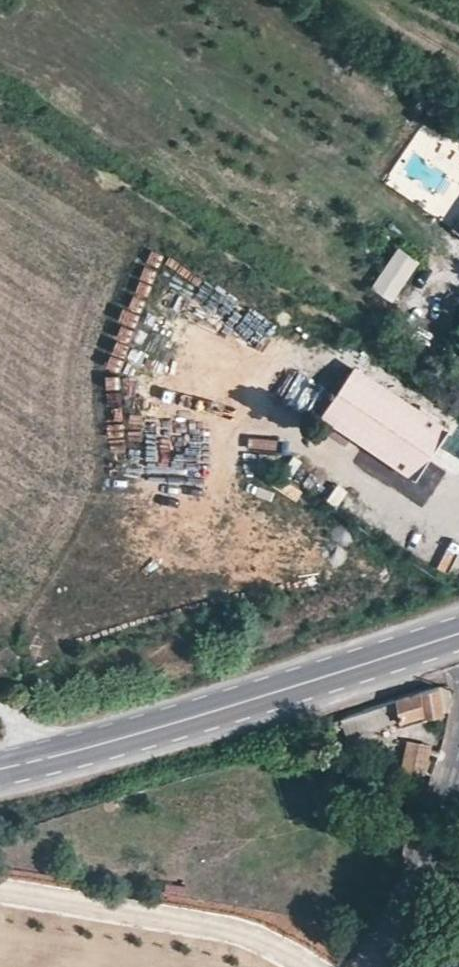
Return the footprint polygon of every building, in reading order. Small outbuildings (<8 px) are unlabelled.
[(421,265),(400,250),(371,290),(392,305),(421,265)] [(411,418),(348,377),(329,406),(375,437),(368,447),(395,465),(403,470),(415,478),(447,428),(417,408),(411,418)] [(398,479),(403,470),(395,465),(390,473),(398,479)] [(443,715),(439,688),(420,693),(421,715),(422,719),(443,715)] [(421,715),(420,693),(419,691),(394,699),(396,721),(397,723),(421,715)] [(396,721),(394,699),(341,717),(347,738),(370,732),(370,729),(396,721)] [(422,719),(421,715),(397,723),(399,727),(422,719)] [(406,741),(403,753),(405,754),(403,762),(400,771),(424,774),(431,746),(406,741)] [(403,753),(390,751),(388,760),(403,762),(405,754),(403,753)] [(122,800),(112,802),(113,812),(123,810),(122,800)] [(112,802),(102,803),(104,813),(113,812),(112,802)]
